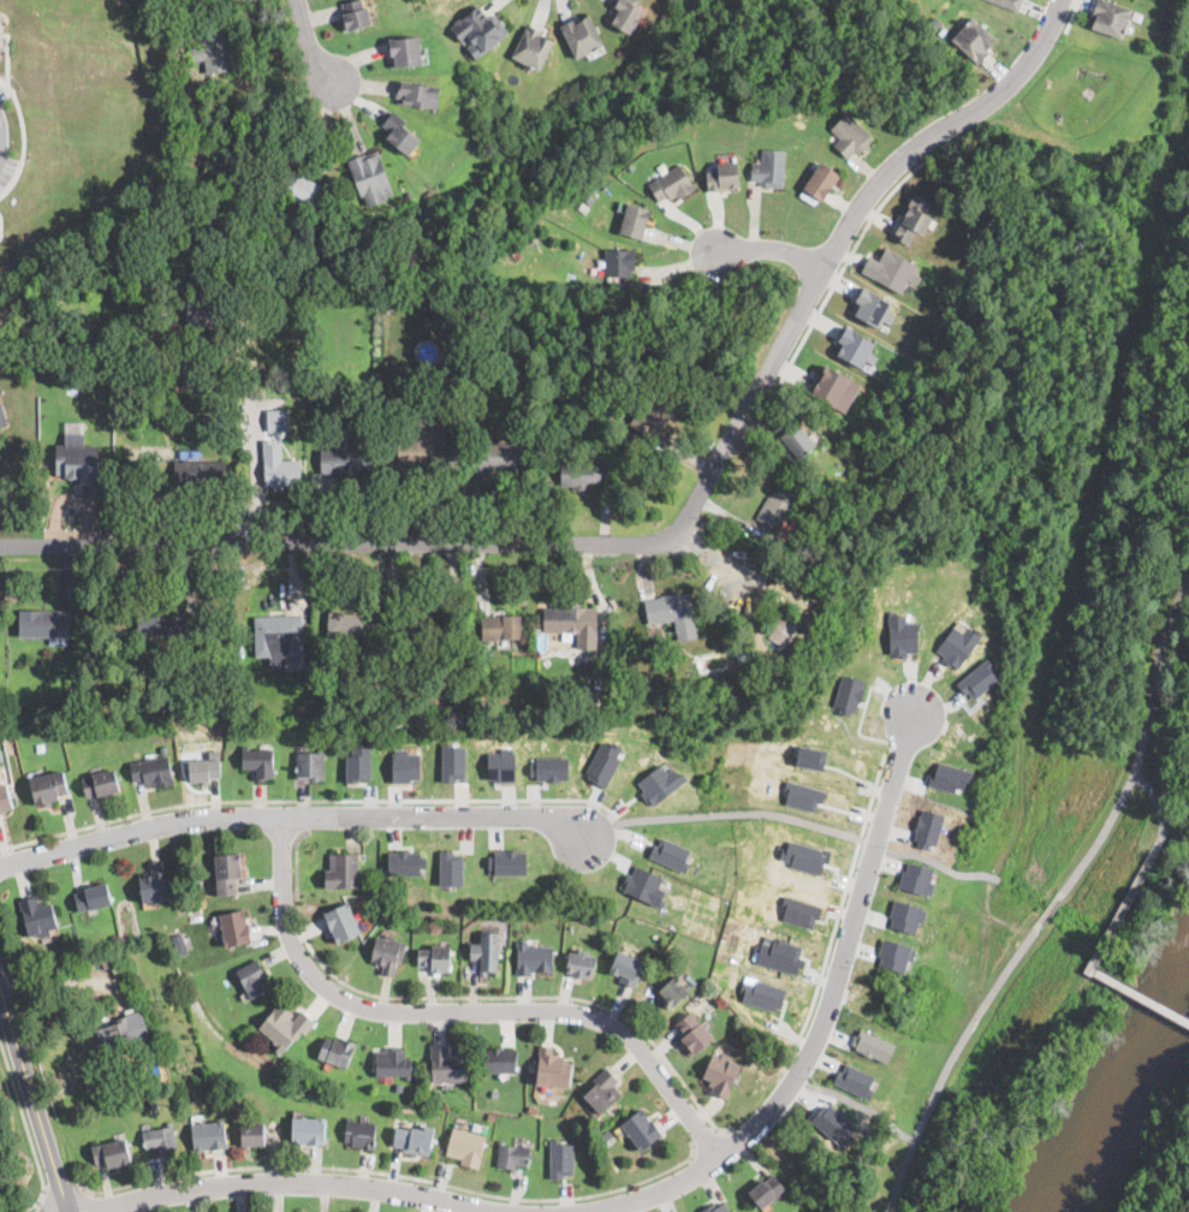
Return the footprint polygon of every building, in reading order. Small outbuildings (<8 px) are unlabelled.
[(343,5),(358,0),(362,0),(364,7),(368,6),(373,22),(352,29),(351,28),(344,29),(339,12),(345,11),(343,5)] [(614,5),(617,0),(639,0),(636,5),(644,10),(637,23),(640,24),(635,35),(630,32),(630,34),(611,24),(619,7),(614,5)] [(1018,10),(993,0),(1022,0),(1018,10)] [(1094,12),(1097,0),(1100,0),(1102,1),(1103,0),(1110,0),(1132,8),(1130,16),(1131,19),(1131,22),(1128,23),(1123,37),(1092,26),(1096,12),(1094,12)] [(480,6),(487,16),(493,11),(510,32),(476,58),(468,46),(472,42),(469,37),(463,42),(451,26),(457,22),(456,20),(462,16),(463,18),(480,6)] [(590,14),(605,44),(577,58),(560,24),(576,17),(577,20),(590,14)] [(981,63),(976,58),(975,60),(952,38),(974,16),(997,37),(988,47),(992,50),(981,63)] [(554,40),(540,70),(512,55),(529,24),(543,31),(542,34),(554,40)] [(225,26),(231,71),(207,75),(204,60),(191,61),(189,48),(202,47),(200,30),(225,26)] [(423,64),(391,66),(391,55),(388,55),(387,35),(421,32),(423,64)] [(183,63),(183,76),(168,76),(168,63),(183,63)] [(438,107),(398,101),(398,96),(396,96),(398,78),(441,84),(438,107)] [(408,155),(386,137),(388,135),(386,132),(390,129),(382,123),(394,109),(408,120),(405,124),(422,138),(408,155)] [(857,154),(855,150),(848,156),(836,144),(842,138),(831,127),(849,111),(874,137),(857,154)] [(786,149),(784,186),(761,185),(761,180),(751,180),(753,160),(761,161),(762,148),(786,149)] [(379,149),(393,191),(369,203),(365,194),(361,196),(349,160),(367,152),(368,154),(379,149)] [(709,192),(707,171),(718,170),(717,162),(737,160),(741,185),(731,186),(731,190),(709,192)] [(822,200),(803,188),(821,161),(839,174),(822,200)] [(696,188),(679,198),(676,195),(671,198),(668,195),(660,200),(649,183),(679,162),(696,188)] [(321,185),(310,208),(273,190),(284,167),(321,185)] [(925,233),(917,230),(910,244),(892,234),(916,192),(931,201),(925,212),(934,216),(925,233)] [(590,206),(585,213),(577,208),(582,201),(590,206)] [(642,238),(619,232),(629,202),(650,208),(642,238)] [(886,246),(917,265),(914,271),(921,275),(916,284),(909,280),(902,292),(862,269),(870,255),(879,260),(886,246)] [(606,275),(606,249),(629,249),(629,248),(635,248),(635,269),(631,269),(631,275),(606,275)] [(878,326),(881,316),(885,317),(893,301),(861,286),(849,311),(878,326)] [(629,305),(618,305),(618,296),(629,296),(629,305)] [(396,301),(394,310),(382,310),(384,299),(396,301)] [(171,314),(156,315),(155,303),(171,302),(171,314)] [(482,309),(482,319),(470,319),(471,309),(482,309)] [(34,320),(26,335),(19,332),(26,317),(34,320)] [(862,366),(866,356),(867,357),(875,339),(843,326),(832,352),(862,366)] [(861,382),(824,362),(808,392),(845,412),(861,382)] [(442,388),(442,373),(456,373),(456,387),(442,388)] [(653,439),(630,422),(658,382),(680,399),(653,439)] [(153,411),(142,411),(142,396),(154,394),(155,411),(153,411)] [(266,408),(267,429),(286,428),(285,408),(266,408)] [(816,442),(796,462),(778,441),(781,438),(768,423),(786,408),(816,442)] [(445,417),(445,439),(447,439),(447,459),(426,459),(426,464),(398,464),(398,438),(420,438),(420,418),(445,417)] [(263,485),(301,483),(299,457),(281,458),(281,441),(273,442),(273,438),(263,439),(263,485)] [(523,444),(523,473),(488,470),(488,474),(471,474),(472,450),(488,450),(488,444),(523,444)] [(99,446),(99,486),(81,486),(81,479),(66,479),(66,474),(57,474),(57,446),(99,446)] [(352,473),(352,476),(332,476),(332,473),(322,473),(321,450),(370,448),(370,471),(352,473)] [(189,485),(174,485),(174,461),(225,461),(225,485),(189,485)] [(594,482),(594,486),(590,486),(590,491),(573,491),(573,486),(561,486),(561,462),(601,462),(601,483),(594,482)] [(798,492),(786,515),(779,530),(756,518),(768,495),(772,498),(780,481),(798,492)] [(828,590),(827,595),(808,589),(809,586),(828,590)] [(689,593),(697,637),(678,641),(674,619),(649,624),(644,600),(689,593)] [(821,599),(819,606),(810,602),(813,595),(821,599)] [(831,601),(826,611),(821,608),(826,599),(831,601)] [(579,604),(579,607),(596,607),(596,648),(577,648),(577,630),(572,630),(572,642),(563,642),(563,630),(543,631),(543,608),(553,608),(553,604),(579,604)] [(801,619),(784,646),(768,636),(785,608),(801,619)] [(69,628),(69,637),(20,636),(20,610),(70,611),(69,628)] [(160,610),(160,613),(197,617),(197,634),(137,634),(137,610),(160,610)] [(374,614),(371,636),(328,632),(329,612),(374,614)] [(888,614),(890,655),(906,654),(906,650),(917,650),(917,620),(905,620),(905,613),(888,614)] [(302,640),(303,671),(285,671),(285,664),(271,664),(271,655),(256,655),(255,617),(301,616),(302,640)] [(442,622),(440,644),(399,641),(402,616),(442,622)] [(497,638),(482,640),(481,617),(521,616),(522,637),(497,638)] [(944,658),(957,667),(980,635),(957,619),(937,649),(945,655),(944,658)] [(385,653),(382,665),(376,664),(377,652),(385,653)] [(999,677),(986,658),(957,681),(971,699),(999,677)] [(862,678),(840,673),(834,708),(856,713),(862,678)] [(602,705),(588,705),(588,696),(602,696),(602,705)] [(451,711),(433,713),(432,705),(450,702),(451,711)] [(623,749),(604,738),(584,774),(604,785),(623,749)] [(464,745),(452,745),(452,741),(441,741),(441,779),(465,778),(464,745)] [(822,768),(826,749),(799,743),(795,764),(822,768)] [(370,779),(370,744),(346,744),(347,779),(370,779)] [(249,745),(249,749),(274,749),(274,778),(255,778),(255,770),(243,770),(243,745),(249,745)] [(392,779),(420,780),(420,751),(406,751),(406,747),(392,747),(392,779)] [(487,779),(513,779),(515,747),(499,747),(499,751),(487,751),(487,779)] [(298,779),(297,779),(296,753),(317,751),(317,749),(323,749),(325,779),(298,779)] [(567,755),(530,756),(531,778),(567,778),(567,755)] [(168,756),(174,784),(156,788),(156,783),(145,788),(143,779),(133,782),(130,764),(168,756)] [(208,759),(208,760),(219,759),(221,778),(191,783),(189,761),(208,759)] [(635,780),(650,803),(683,782),(667,759),(635,780)] [(929,784),(964,792),(970,770),(935,760),(929,784)] [(114,770),(120,791),(106,795),(107,796),(100,798),(99,794),(87,797),(81,778),(114,770)] [(64,772),(67,789),(69,794),(59,796),(59,798),(50,801),(52,806),(47,807),(46,803),(36,806),(30,780),(30,778),(64,771),(64,772)] [(818,812),(824,789),(787,779),(781,802),(818,812)] [(6,812),(0,813),(0,785),(7,783),(13,808),(6,810),(6,812)] [(912,842),(935,848),(944,813),(922,807),(912,842)] [(685,869),(692,846),(656,836),(649,858),(685,869)] [(786,849),(781,848),(778,860),(820,872),(826,850),(789,839),(786,849)] [(420,873),(420,850),(387,850),(387,873),(420,873)] [(462,884),(463,850),(440,850),(439,884),(462,884)] [(491,874),(527,873),(525,850),(489,851),(491,874)] [(237,895),(218,896),(215,855),(239,852),(242,878),(236,878),(237,895)] [(358,861),(358,863),(358,889),(326,890),(325,871),(331,871),(329,854),(358,852),(358,861)] [(898,886),(931,895),(938,868),(905,860),(898,886)] [(164,868),(166,879),(170,879),(172,898),(161,901),(162,904),(142,903),(139,878),(151,875),(150,865),(164,863),(164,868)] [(660,903),(668,877),(634,866),(631,874),(626,873),(622,891),(660,903)] [(112,904),(107,905),(90,910),(90,909),(78,911),(73,892),(107,883),(112,904)] [(821,904),(786,895),(779,917),(814,927),(821,904)] [(36,896),(38,902),(42,901),(44,905),(50,903),(59,927),(50,931),(52,934),(50,934),(41,938),(40,934),(30,937),(18,902),(36,896)] [(925,907),(896,898),(887,925),(916,933),(925,907)] [(351,910),(353,914),(361,932),(337,943),(323,913),(349,902),(351,910)] [(246,923),(252,941),(226,947),(220,915),(244,908),(246,923)] [(188,952),(178,955),(172,934),(182,932),(188,952)] [(380,937),(384,938),(406,943),(394,978),(381,974),(384,966),(370,961),(376,935),(380,937)] [(755,962),(795,973),(803,945),(773,937),(772,939),(762,935),(755,962)] [(904,972),(911,944),(884,937),(876,964),(904,972)] [(528,946),(530,946),(554,946),(553,972),(533,972),(531,976),(517,976),(517,941),(528,941),(528,946)] [(499,953),(499,972),(480,975),(480,961),(470,961),(471,944),(499,944),(499,953)] [(451,945),(451,950),(451,972),(434,973),(432,967),(418,967),(418,950),(432,950),(432,945),(451,945)] [(95,964),(89,966),(85,952),(93,951),(95,964)] [(589,951),(588,955),(598,957),(594,976),(589,976),(588,980),(571,976),(571,973),(566,972),(570,952),(589,951)] [(622,952),(624,953),(642,961),(640,968),(643,969),(635,988),(620,981),(622,978),(610,973),(619,951),(622,952)] [(113,966),(105,969),(100,958),(108,955),(113,966)] [(256,960),(263,972),(266,970),(268,975),(262,979),(267,988),(250,998),(237,976),(236,978),(233,973),(256,960)] [(779,1011),(786,987),(745,975),(738,998),(779,1011)] [(689,992),(671,1009),(656,994),(676,976),(689,992)] [(126,1017),(133,1042),(111,1050),(100,1026),(119,1020),(114,1003),(129,998),(135,1015),(126,1017)] [(292,1021),(293,1022),(302,1011),(316,1022),(305,1035),(301,1030),(281,1056),(277,1051),(280,1046),(258,1029),(279,1003),(293,1015),(290,1018),(292,1021)] [(700,1022),(700,1023),(714,1038),(691,1057),(678,1041),(685,1035),(676,1024),(691,1012),(700,1022)] [(887,1060),(894,1042),(857,1027),(850,1046),(887,1060)] [(326,1038),(334,1040),(341,1041),(343,1039),(356,1045),(346,1069),(317,1058),(326,1038)] [(448,1046),(448,1059),(451,1053),(468,1050),(468,1082),(432,1082),(432,1046),(448,1046)] [(564,1056),(564,1063),(572,1063),(570,1088),(537,1085),(539,1074),(534,1073),(540,1046),(553,1047),(552,1056),(564,1056)] [(397,1048),(397,1050),(405,1050),(405,1059),(411,1059),(411,1076),(376,1076),(376,1052),(397,1048)] [(503,1048),(517,1048),(517,1073),(488,1073),(488,1077),(483,1077),(483,1050),(503,1048)] [(727,1054),(743,1060),(729,1099),(713,1093),(711,1081),(703,1077),(712,1053),(721,1057),(723,1052),(727,1054)] [(866,1097),(875,1075),(843,1060),(833,1082),(866,1097)] [(608,1070),(618,1079),(613,1086),(622,1094),(602,1113),(584,1095),(596,1083),(593,1081),(607,1068),(608,1070)] [(139,1087),(125,1091),(121,1080),(137,1075),(139,1087)] [(499,1089),(498,1097),(491,1095),(492,1088),(499,1089)] [(842,1146),(857,1129),(825,1100),(809,1118),(842,1146)] [(160,1107),(153,1110),(150,1103),(157,1101),(160,1107)] [(641,1109),(647,1118),(662,1135),(640,1151),(629,1136),(620,1123),(641,1109)] [(307,1117),(307,1118),(326,1117),(325,1145),(292,1143),(293,1117),(307,1117)] [(351,1122),(356,1122),(376,1124),(374,1151),(363,1149),(345,1142),(347,1118),(352,1118),(351,1122)] [(225,1121),(227,1147),(194,1151),(192,1124),(225,1121)] [(245,1146),(242,1146),(242,1124),(250,1123),(266,1123),(266,1146),(245,1146)] [(174,1134),(177,1148),(159,1155),(157,1148),(145,1151),(142,1130),(173,1125),(174,1134)] [(434,1128),(430,1155),(403,1152),(404,1148),(393,1146),(396,1128),(434,1128)] [(484,1141),(478,1169),(460,1164),(462,1159),(446,1155),(453,1128),(487,1136),(484,1141)] [(132,1163),(121,1165),(107,1169),(106,1163),(95,1165),(91,1147),(125,1139),(132,1163)] [(573,1142),(573,1175),(564,1175),(564,1178),(551,1178),(551,1139),(561,1139),(561,1142),(573,1142)] [(530,1149),(528,1166),(517,1165),(516,1172),(497,1168),(499,1140),(507,1141),(506,1145),(530,1147),(530,1149)] [(786,1189),(781,1193),(762,1210),(748,1193),(759,1184),(772,1172),(786,1189)] [(725,1202),(730,1211),(703,1211),(702,1211),(714,1204),(715,1207),(725,1202)]
